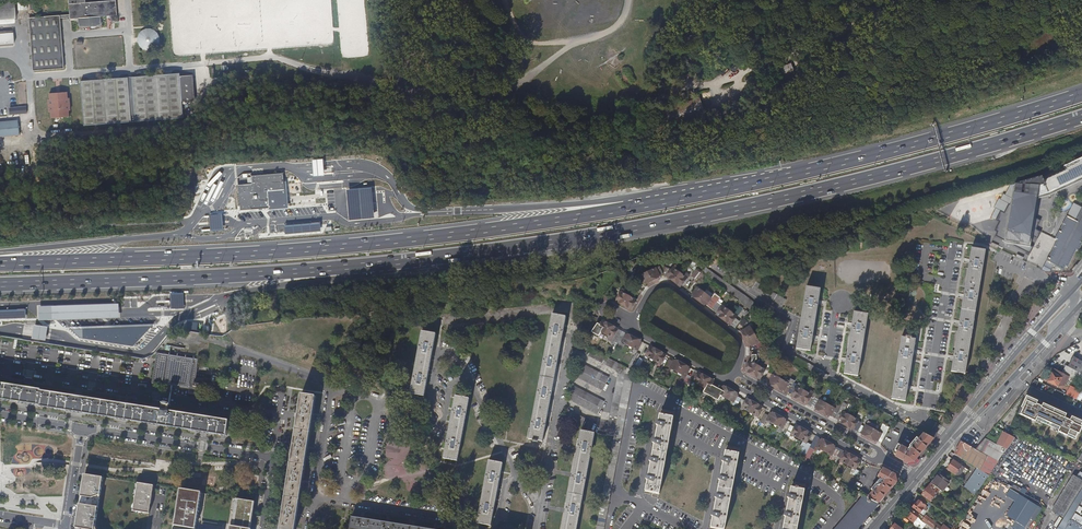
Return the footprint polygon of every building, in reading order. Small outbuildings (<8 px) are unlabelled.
[(14,19),(13,0),(0,0),(0,20),(14,19)] [(17,15),(26,14),(25,0),(16,0),(17,15)] [(68,14),(68,18),(68,19),(77,19),(77,27),(102,25),(102,17),(118,15),(117,0),(97,0),(85,1),(85,0),(67,0),(68,14)] [(59,19),(59,14),(26,17),(30,72),(63,69),(59,19)] [(139,34),(137,38),(138,42),(140,46),(143,49),(147,50),(151,50),(155,48),(158,45),(159,41),(159,37),(157,33),(154,30),(150,29),(145,29),(142,31),(139,34)] [(0,33),(0,45),(12,44),(12,32),(0,33)] [(793,63),(771,71),(775,81),(797,73),(793,63)] [(182,76),(182,73),(157,75),(161,122),(186,120),(184,102),(182,76)] [(764,74),(745,81),(748,89),(767,82),(764,74)] [(157,75),(133,77),(137,124),(161,122),(157,75)] [(182,76),(184,102),(197,101),(195,75),(182,76)] [(137,124),(133,77),(128,78),(132,124),(137,124)] [(132,124),(128,78),(104,80),(108,126),(132,124)] [(83,128),(108,126),(104,80),(79,82),(83,128)] [(47,100),(45,100),(47,114),(49,114),(49,121),(69,119),(68,113),(70,113),(69,99),(67,98),(67,92),(47,94),(47,100)] [(18,135),(17,124),(0,126),(0,137),(18,135)] [(1004,242),(1031,247),(1038,197),(1052,194),(1081,180),(1081,159),(1044,178),(1015,186),(1004,242)] [(252,183),(238,185),(241,210),(286,206),(283,173),(252,175),(252,183)] [(346,189),(349,221),(377,218),(374,187),(346,189)] [(210,222),(211,227),(220,226),(219,221),(218,211),(210,212),(210,222)] [(1073,219),(1050,263),(1064,270),(1066,266),(1068,267),(1077,249),(1079,251),(1081,245),(1081,213),(1078,221),(1073,219)] [(1050,263),(1073,219),(1066,215),(1061,224),(1064,225),(1060,231),(1058,230),(1054,239),(1056,240),(1053,246),(1055,247),(1049,258),(1047,256),(1045,261),(1050,263)] [(972,247),(951,372),(965,374),(986,250),(972,247)] [(646,284),(659,277),(658,276),(660,275),(660,276),(664,275),(659,266),(641,276),(640,276),(643,284),(645,283),(646,284)] [(666,276),(681,287),(687,278),(680,273),(673,267),(671,270),(667,268),(664,275),(666,276)] [(680,273),(687,278),(690,274),(683,269),(680,273)] [(700,273),(696,270),(689,280),(692,283),(700,273)] [(640,276),(641,276),(640,273),(635,276),(640,286),(643,284),(640,276)] [(706,277),(701,274),(693,284),(697,287),(698,287),(706,277)] [(756,282),(752,288),(782,307),(785,301),(756,282)] [(726,283),(722,289),(751,309),(755,303),(726,283)] [(698,287),(697,287),(692,294),(694,295),(692,296),(704,305),(705,304),(712,309),(712,308),(718,301),(720,298),(714,293),(711,298),(698,287)] [(805,287),(795,349),(809,351),(819,289),(805,287)] [(631,310),(637,300),(624,294),(626,291),(622,289),(620,292),(621,293),(620,294),(617,292),(613,300),(616,301),(631,310)] [(723,305),(718,301),(712,308),(718,313),(723,306),(723,305)] [(752,310),(779,325),(782,319),(755,304),(752,310)] [(36,307),(37,321),(117,319),(116,316),(116,305),(63,307),(36,307)] [(718,313),(716,314),(730,325),(737,317),(723,306),(718,313)] [(740,306),(735,314),(738,316),(744,309),(740,306)] [(853,312),(844,374),(858,376),(868,314),(853,312)] [(553,314),(529,439),(544,441),(547,424),(552,397),(558,361),(563,335),(567,317),(553,314)] [(622,331),(603,320),(597,330),(610,337),(613,339),(614,336),(618,339),(616,342),(623,346),(625,344),(637,351),(642,343),(640,342),(641,341),(628,334),(628,336),(626,335),(625,335),(621,333),(622,331)] [(34,333),(33,339),(46,341),(47,335),(49,328),(35,325),(34,333)] [(148,327),(80,329),(80,338),(130,348),(148,327)] [(743,333),(742,333),(749,345),(751,344),(751,346),(759,342),(750,327),(742,331),(743,333)] [(422,331),(410,394),(424,397),(427,381),(433,350),(436,334),(422,331)] [(902,337),(892,399),(906,402),(915,340),(911,339),(911,337),(906,336),(906,338),(902,337)] [(606,435),(613,436),(626,368),(580,344),(577,350),(616,371),(618,374),(606,435)] [(666,355),(651,346),(645,356),(661,365),(666,355)] [(638,352),(629,368),(633,369),(641,354),(638,352)] [(156,353),(153,384),(194,388),(198,358),(156,353)] [(1081,374),(1081,373),(1081,361),(1074,357),(1068,367),(1081,374)] [(689,367),(676,360),(675,362),(674,361),(670,368),(686,376),(690,369),(688,368),(689,367)] [(592,371),(577,361),(574,367),(577,369),(574,376),(585,382),(592,371)] [(609,378),(577,361),(592,371),(585,382),(602,391),(609,378)] [(745,371),(760,379),(761,377),(765,370),(753,363),(750,362),(745,371)] [(1069,377),(1055,369),(1053,373),(1049,371),(1048,373),(1050,373),(1046,382),(1056,388),(1065,386),(1069,377)] [(715,381),(699,372),(698,374),(694,372),(689,382),(693,384),(694,382),(706,389),(709,391),(713,383),(715,381)] [(823,373),(820,378),(819,379),(825,382),(828,376),(823,373)] [(785,390),(788,383),(772,375),(769,382),(768,382),(770,383),(769,384),(782,391),(783,390),(784,391),(785,390)] [(687,377),(680,389),(683,390),(690,379),(687,377)] [(1041,382),(1036,380),(1031,385),(1038,389),(1041,382)] [(709,391),(708,393),(712,395),(714,392),(717,385),(713,383),(709,391)] [(815,398),(817,393),(814,391),(813,392),(810,391),(808,393),(796,386),(797,385),(793,383),(793,385),(788,392),(788,393),(792,395),(791,396),(810,406),(811,405),(814,399),(815,398)] [(226,436),(229,421),(0,385),(0,400),(12,402),(37,406),(63,410),(89,414),(114,419),(140,423),(166,427),(192,431),(217,435),(226,436)] [(569,400),(598,415),(605,402),(572,385),(569,391),(573,393),(569,400)] [(737,393),(724,386),(723,388),(722,387),(718,394),(733,402),(734,403),(737,396),(738,395),(736,395),(737,393)] [(1070,386),(1066,394),(1076,400),(1080,391),(1070,386)] [(815,407),(819,400),(822,395),(818,392),(817,393),(815,398),(814,399),(811,405),(815,407)] [(316,398),(301,395),(298,416),(292,451),(287,484),(282,519),(280,528),(295,528),(316,398)] [(447,440),(444,458),(458,461),(470,398),(456,396),(452,414),(447,440)] [(734,403),(733,402),(732,404),(736,407),(741,398),(737,396),(734,403)] [(1078,420),(1027,396),(1022,407),(1024,408),(1021,414),(1036,421),(1036,420),(1059,431),(1058,432),(1068,437),(1071,431),(1072,432),(1078,420)] [(762,407),(747,398),(745,401),(742,399),(738,405),(742,408),(741,408),(757,417),(762,407)] [(831,415),(835,408),(819,400),(815,407),(817,408),(816,409),(829,416),(830,415),(831,415)] [(839,420),(843,412),(843,411),(847,404),(843,402),(841,407),(837,405),(835,408),(831,415),(839,420)] [(568,409),(565,416),(584,426),(587,420),(568,409)] [(646,477),(644,483),(647,484),(645,491),(652,492),(651,497),(657,498),(658,493),(659,494),(674,411),(661,409),(658,423),(657,422),(654,429),(657,430),(655,441),(653,441),(651,446),(654,448),(652,459),(650,459),(647,465),(650,466),(648,477),(646,477)] [(838,421),(853,430),(858,420),(843,412),(839,420),(838,421)] [(786,419),(773,413),(772,414),(770,413),(769,416),(765,414),(760,423),(764,425),(767,420),(782,429),(786,422),(785,421),(786,419)] [(757,418),(750,431),(753,432),(760,420),(757,418)] [(882,434),(878,441),(880,442),(891,423),(887,421),(886,424),(882,422),(877,431),(882,434)] [(811,433),(796,425),(794,428),(792,432),(791,434),(803,441),(801,445),(804,446),(800,453),(804,456),(810,444),(806,442),(811,433)] [(862,434),(875,441),(876,440),(877,441),(878,441),(882,434),(877,431),(866,425),(862,432),(863,433),(862,434)] [(792,432),(794,428),(790,426),(784,436),(787,437),(790,431),(792,432)] [(595,433),(581,431),(577,448),(572,475),(566,511),(562,528),(576,528),(595,433)] [(914,461),(934,439),(929,436),(924,434),(912,448),(912,449),(910,452),(907,451),(908,450),(901,446),(900,446),(898,449),(899,450),(897,452),(896,454),(895,456),(907,463),(914,461)] [(1000,445),(1008,449),(1013,438),(1006,434),(1000,445)] [(834,447),(835,446),(821,439),(821,441),(815,438),(811,445),(830,455),(831,456),(835,448),(834,447)] [(1007,450),(985,438),(975,450),(988,456),(998,462),(1007,450)] [(975,450),(975,449),(961,442),(954,454),(960,457),(964,449),(979,457),(974,466),(977,468),(980,470),(988,456),(975,450)] [(710,519),(712,521),(711,528),(717,528),(716,528),(725,528),(740,448),(727,446),(724,459),(723,459),(720,465),(723,466),(721,477),(719,477),(717,483),(719,484),(717,495),(716,495),(713,501),(716,503),(714,513),(713,513),(710,519)] [(840,451),(835,448),(831,456),(830,455),(828,459),(834,462),(840,451)] [(855,470),(860,460),(845,452),(844,453),(841,460),(840,461),(855,470)] [(489,460),(477,522),(491,525),(495,507),(501,476),(503,463),(489,460)] [(953,460),(947,469),(958,477),(965,468),(953,460)] [(877,487),(868,498),(878,503),(897,481),(896,474),(895,475),(883,468),(881,470),(878,475),(878,476),(878,477),(885,481),(879,488),(877,487)] [(975,496),(989,476),(980,470),(977,468),(964,487),(975,496)] [(85,474),(83,486),(81,499),(77,524),(76,528),(97,528),(95,525),(103,477),(85,474)] [(940,489),(942,491),(949,482),(939,474),(932,484),(940,489)] [(1059,515),(1063,518),(1081,487),(1081,481),(1073,476),(1051,510),(1059,515)] [(806,484),(792,482),(789,496),(788,495),(786,502),(788,503),(786,515),(784,514),(782,520),(785,522),(783,528),(797,528),(806,484)] [(154,485),(138,483),(133,511),(149,513),(152,498),(154,485)] [(932,484),(931,483),(922,495),(931,502),(940,489),(932,484)] [(186,528),(194,528),(201,493),(180,489),(173,527),(186,528)] [(857,492),(853,497),(856,500),(860,495),(862,497),(835,528),(856,528),(878,503),(868,498),(857,492)] [(1079,493),(1066,514),(1068,515),(1072,509),(1073,510),(1081,496),(1081,494),(1079,493)] [(919,501),(926,506),(928,503),(921,498),(919,501)] [(239,499),(234,526),(232,526),(231,528),(250,528),(251,528),(249,528),(254,501),(239,499)] [(912,508),(920,515),(921,514),(923,516),(926,512),(924,510),(926,507),(926,506),(919,501),(917,503),(916,503),(912,508)] [(1066,528),(1081,528),(1081,502),(1066,528)] [(971,508),(978,512),(981,508),(974,504),(971,508)] [(908,515),(906,517),(913,522),(918,515),(911,510),(908,514),(908,515)] [(1066,514),(1060,524),(1062,526),(1068,515),(1066,514)] [(1063,518),(1059,515),(1053,525),(1057,528),(1063,518)] [(926,516),(924,518),(928,521),(934,525),(935,523),(926,516)] [(350,528),(433,528),(416,526),(390,522),(365,519),(352,517),(350,528)] [(936,527),(934,525),(928,521),(924,518),(922,521),(932,528),(935,528),(936,527)]
